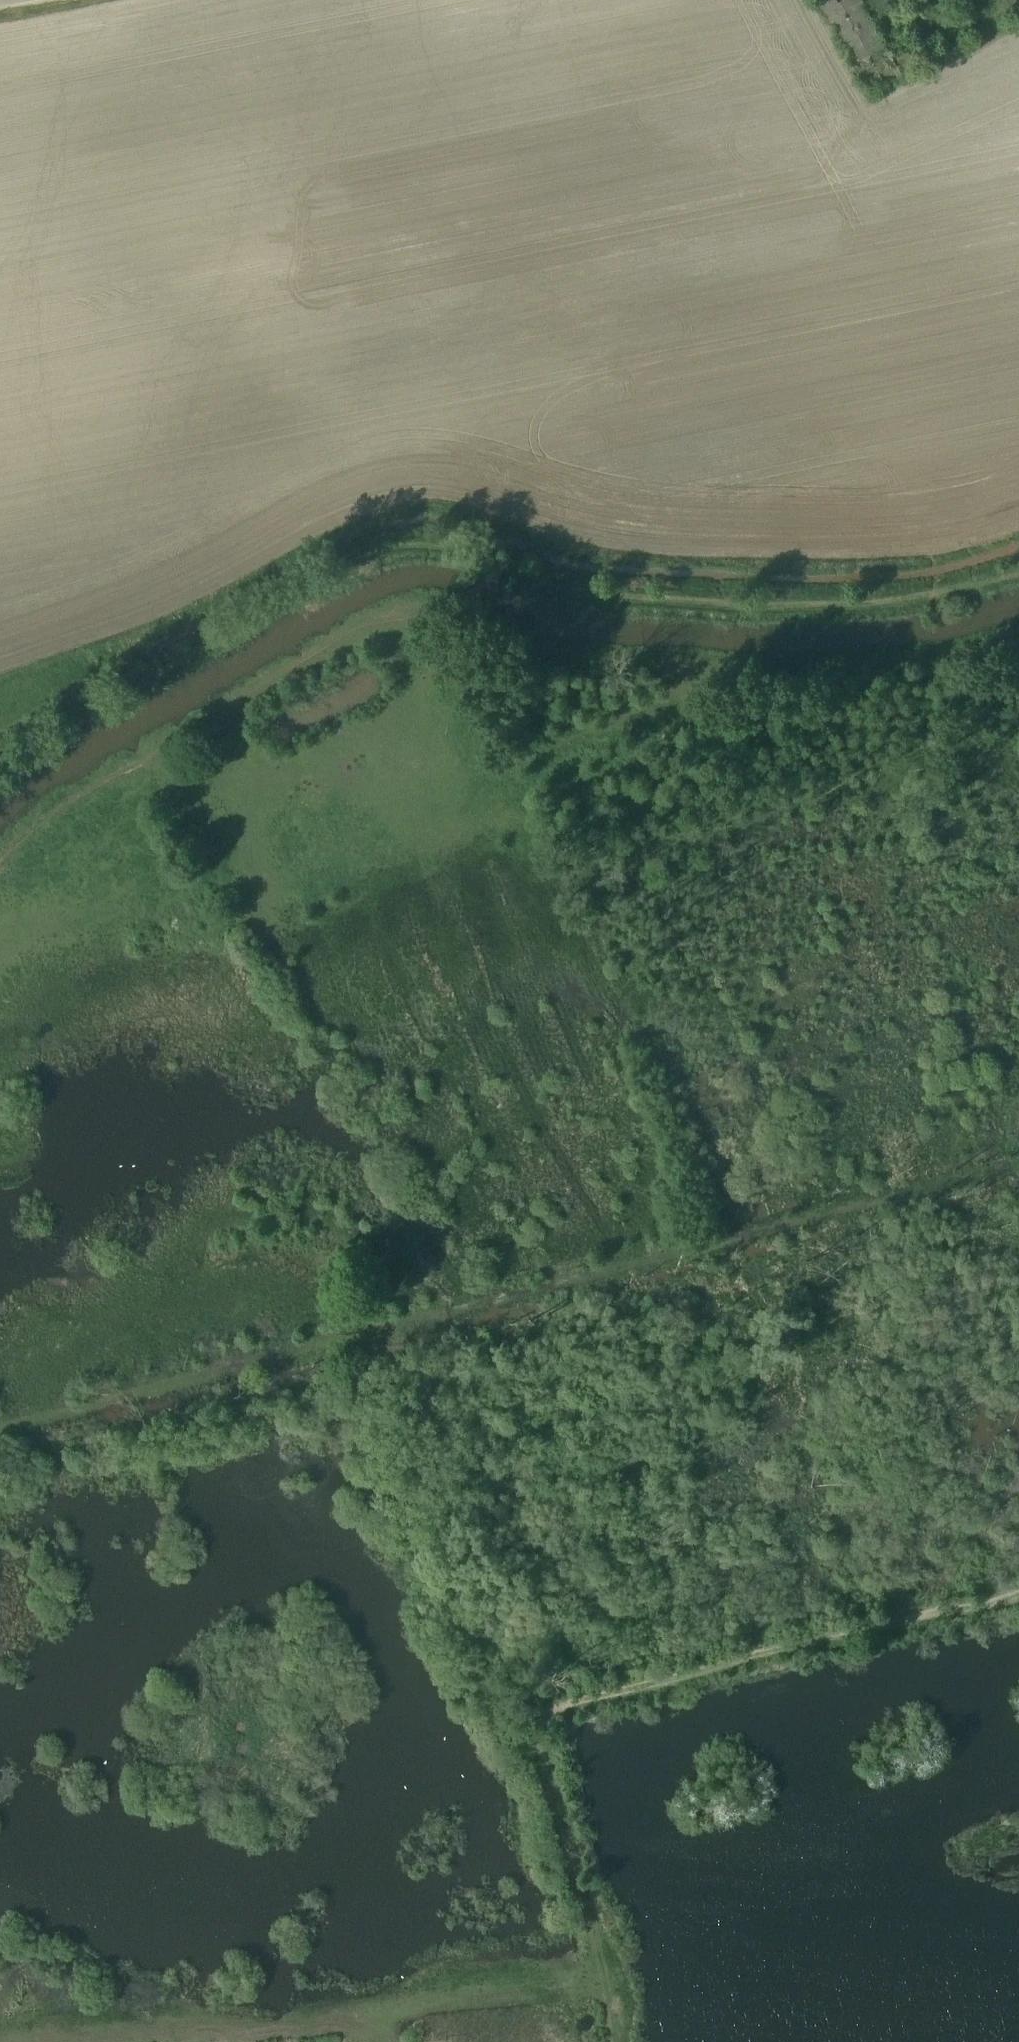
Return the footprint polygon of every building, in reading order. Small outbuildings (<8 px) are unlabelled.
[(869,94),(918,67),(905,46),(891,53),(862,0),(817,0),(869,94)]
